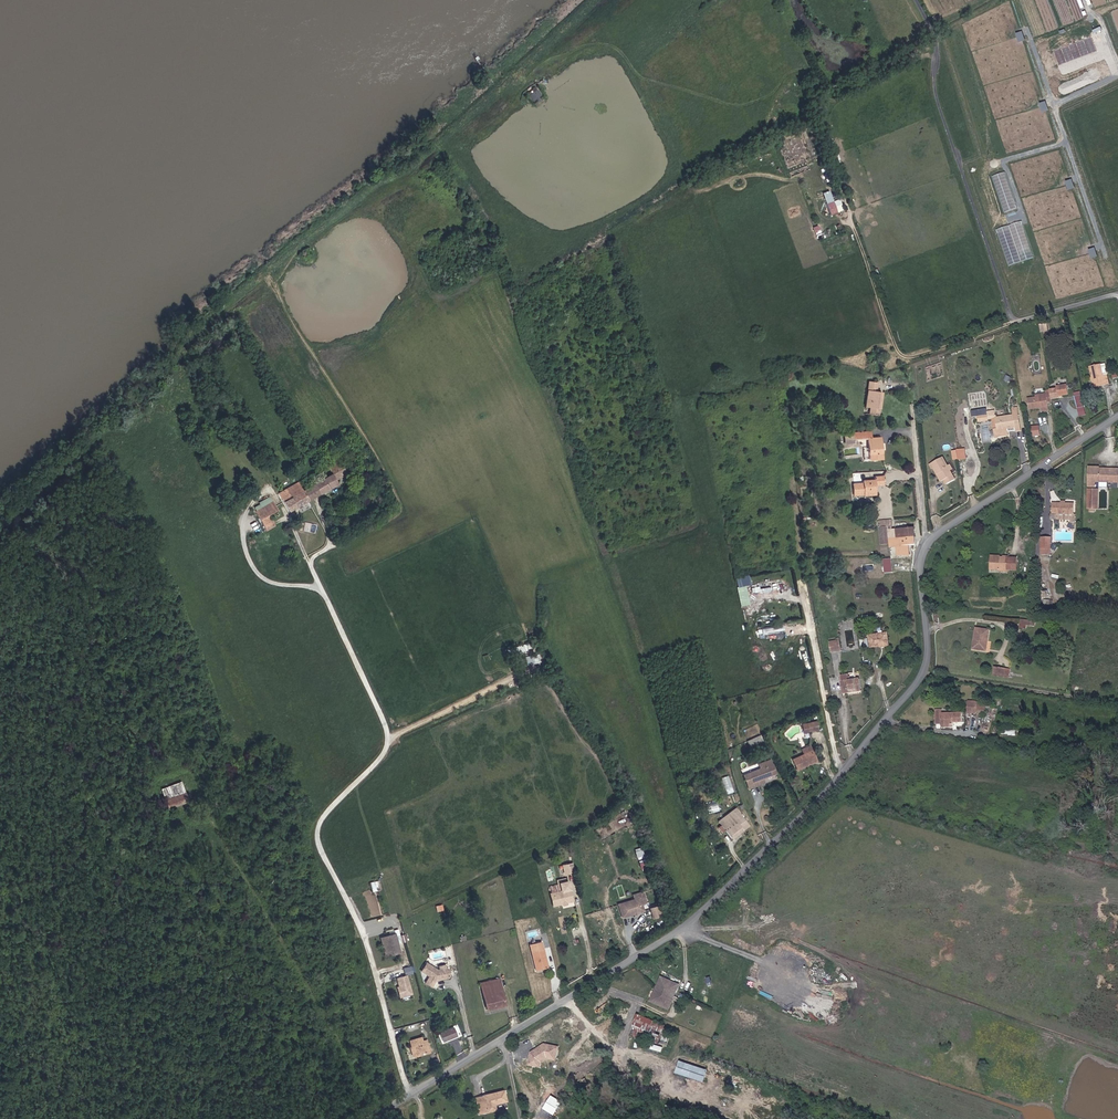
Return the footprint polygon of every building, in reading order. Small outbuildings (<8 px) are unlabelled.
[(538,88),(529,95),(534,101),(542,94),(538,88)] [(830,190),(823,193),(831,214),(844,209),(839,198),(834,200),(830,190)] [(1049,330),(1047,323),(1040,325),(1042,332),(1049,330)] [(862,362),(872,358),(869,349),(859,353),(862,362)] [(1086,381),(1100,378),(1098,368),(1094,369),(1091,358),(1082,360),(1086,381)] [(704,369),(707,377),(719,373),(716,365),(704,369)] [(857,407),(867,410),(873,386),(867,384),(869,376),(860,374),(855,398),(859,399),(857,407)] [(1053,387),(1063,386),(1061,377),(1052,378),(1052,381),(1048,382),(1049,391),(1053,390),(1053,387)] [(1040,396),(1044,396),(1043,387),(1037,388),(1037,390),(1018,393),(1020,405),(1030,403),(1030,400),(1040,399),(1040,396)] [(1075,391),(1078,415),(1086,414),(1082,390),(1075,391)] [(646,406),(656,402),(652,394),(643,398),(646,406)] [(1005,425),(1012,424),(1008,400),(1001,401),(1002,409),(986,413),(985,406),(977,407),(978,413),(981,413),(984,430),(997,428),(996,421),(1004,420),(1005,425)] [(1040,424),(1031,425),(1032,436),(1041,435),(1040,424)] [(859,453),(871,452),(870,430),(859,432),(858,426),(841,428),(842,435),(857,433),(859,453)] [(834,439),(843,438),(842,435),(841,428),(838,429),(838,431),(833,432),(834,439)] [(941,462),(938,456),(933,447),(920,454),(927,466),(930,465),(933,472),(935,471),(938,475),(945,471),(941,462)] [(966,448),(952,450),(953,460),(967,458),(966,448)] [(300,495),(329,480),(327,476),(339,470),(331,455),(291,477),(295,485),(300,495)] [(1099,474),(1106,473),(1106,461),(1089,461),(1089,459),(1078,459),(1077,502),(1084,502),(1084,481),(1087,481),(1087,474),(1088,474),(1099,474)] [(1106,473),(1116,473),(1116,461),(1106,461),(1106,473)] [(866,479),(874,478),(873,469),(855,472),(856,475),(853,475),(853,478),(843,480),(844,489),(854,488),(854,490),(863,489),(863,487),(867,487),(866,479)] [(276,496),(295,485),(291,477),(271,488),(276,496)] [(281,505),(300,495),(295,485),(276,496),(281,505)] [(257,517),(259,522),(266,518),(261,509),(269,505),(261,491),(250,497),(251,499),(245,502),(247,505),(246,506),(253,519),(257,517)] [(1066,507),(1063,507),(1063,497),(1056,498),(1051,498),(1043,498),(1043,509),(1047,509),(1047,514),(1058,514),(1058,516),(1062,516),(1066,516),(1066,507)] [(882,533),(890,532),(890,524),(887,524),(887,514),(873,515),(875,541),(883,541),(882,533)] [(890,532),(908,530),(908,522),(890,524),(890,532)] [(902,552),(901,539),(908,538),(908,530),(890,532),(882,533),(883,541),(883,544),(891,544),(892,553),(902,552)] [(1035,542),(1044,542),(1044,532),(1034,532),(1035,542)] [(982,564),(1013,564),(1013,551),(983,550),(982,564)] [(883,558),(885,572),(893,571),(892,557),(883,558)] [(736,577),(738,586),(751,583),(749,574),(736,577)] [(1023,618),(1027,619),(1027,612),(1016,612),(1016,622),(1023,623),(1023,618)] [(977,639),(980,639),(981,623),(967,622),(966,643),(977,644),(977,639)] [(763,634),(784,630),(783,624),(761,629),(763,634)] [(865,643),(882,641),(881,628),(863,630),(865,643)] [(823,651),(835,648),(832,635),(829,636),(829,639),(821,641),(823,651)] [(540,661),(539,654),(525,656),(526,663),(540,661)] [(987,668),(1001,669),(1002,662),(988,660),(987,668)] [(839,694),(857,690),(854,677),(849,678),(848,671),(834,675),(839,694)] [(962,694),(962,707),(972,707),(972,694),(962,694)] [(950,717),(957,717),(957,706),(935,707),(935,703),(929,703),(929,706),(928,706),(928,717),(936,717),(936,722),(947,722),(947,716),(950,716),(950,717)] [(804,722),(813,720),(812,711),(802,714),(804,722)] [(808,757),(818,752),(809,734),(800,738),(802,743),(809,739),(814,749),(806,753),(807,755),(808,757)] [(747,739),(749,744),(764,740),(762,735),(747,739)] [(806,753),(814,749),(809,739),(802,743),(787,751),(793,762),(807,755),(806,753)] [(755,757),(757,761),(768,755),(766,751),(755,757)] [(757,761),(761,770),(773,764),(768,755),(757,761)] [(746,779),(760,771),(755,762),(741,770),(746,779)] [(748,783),(762,775),(760,771),(746,779),(748,783)] [(164,806),(183,798),(179,787),(187,783),(182,775),(156,786),(164,806)] [(726,793),(733,791),(729,775),(722,776),(726,793)] [(717,800),(706,804),(709,814),(720,810),(717,800)] [(732,831),(750,818),(738,801),(720,814),(723,818),(718,821),(722,826),(726,823),(732,831)] [(562,867),(570,865),(568,858),(560,860),(562,867)] [(562,898),(569,896),(564,879),(564,880),(563,876),(558,878),(560,881),(559,881),(560,885),(546,888),(549,901),(559,898),(559,896),(561,895),(562,898)] [(634,910),(640,908),(637,895),(614,901),(618,914),(631,910),(634,909),(634,910)] [(656,904),(649,906),(652,915),(658,912),(656,904)] [(391,933),(380,936),(385,956),(401,952),(399,942),(408,940),(406,933),(400,934),(398,928),(390,930),(391,933)] [(541,954),(543,953),(541,945),(537,946),(535,938),(527,939),(533,966),(543,964),(541,954)] [(400,974),(395,956),(386,958),(387,960),(381,961),(384,971),(387,970),(389,977),(400,974)] [(414,964),(403,967),(405,974),(416,972),(414,964)] [(447,985),(449,985),(448,980),(446,979),(440,980),(431,971),(425,978),(431,984),(426,989),(431,995),(437,990),(447,987),(447,985)] [(478,983),(497,978),(496,972),(476,977),(478,983)] [(405,974),(398,976),(400,983),(407,981),(405,974)] [(669,1001),(676,981),(658,975),(649,1000),(667,1007),(669,1002),(668,1001),(668,1000),(669,1001)] [(484,1005),(503,1001),(497,978),(478,983),(484,1005)] [(393,1005),(405,1002),(401,984),(392,986),(393,993),(394,998),(391,999),(393,1005)] [(666,1024),(637,1013),(631,1031),(659,1041),(666,1024)] [(439,1038),(454,1032),(451,1024),(436,1030),(439,1038)] [(545,1040),(534,1046),(534,1048),(531,1050),(530,1061),(542,1062),(542,1057),(539,1057),(540,1053),(547,1049),(548,1052),(559,1052),(559,1041),(545,1040)] [(423,1061),(429,1059),(425,1047),(421,1048),(420,1044),(409,1048),(413,1064),(418,1062),(418,1061),(423,1059),(423,1061)] [(539,1057),(542,1057),(548,1054),(559,1054),(559,1052),(548,1052),(547,1049),(540,1053),(539,1057)] [(704,1082),(708,1069),(680,1060),(676,1072),(704,1082)] [(698,1089),(699,1083),(675,1077),(673,1083),(698,1089)] [(492,1100),(504,1097),(501,1086),(480,1091),(485,1109),(494,1107),(492,1100)] [(547,1109),(557,1116),(563,1106),(553,1100),(547,1109)]
